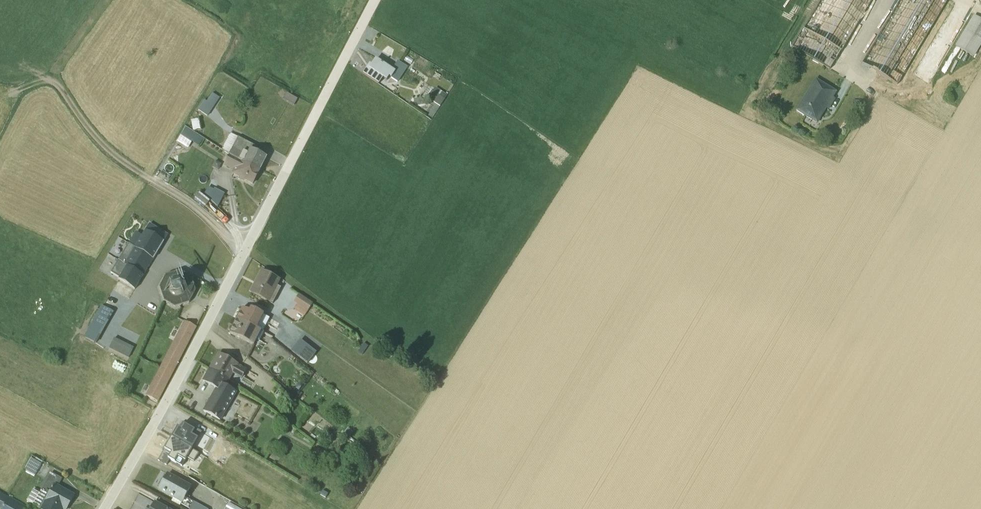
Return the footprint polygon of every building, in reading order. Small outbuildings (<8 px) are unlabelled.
[(800,26),(845,54),(878,0),(816,0),(800,26)] [(861,60),(900,83),(949,1),(948,0),(897,0),(861,60)] [(972,18),(955,47),(973,58),(980,44),(980,23),(972,18)] [(367,68),(363,75),(378,85),(382,79),(384,80),(391,71),(375,60),(369,69),(367,68)] [(403,73),(407,68),(397,61),(384,80),(386,81),(389,77),(397,83),(403,74),(401,74),(401,73),(403,73)] [(837,93),(811,78),(790,115),(816,130),(837,93)] [(431,91),(426,98),(439,106),(446,95),(436,88),(433,91),(431,91)] [(288,93),(284,100),(295,106),(299,99),(288,93)] [(204,101),(197,111),(207,117),(219,99),(212,95),(206,103),(204,101)] [(190,121),(192,132),(200,130),(198,119),(190,121)] [(185,128),(176,143),(187,149),(191,143),(198,148),(203,139),(185,128)] [(261,151),(229,135),(221,150),(228,155),(259,171),(265,159),(259,155),(261,151)] [(231,174),(252,185),(259,171),(228,155),(223,166),(232,171),(231,174)] [(207,188),(203,195),(199,193),(193,200),(204,208),(210,201),(217,208),(225,194),(214,189),(213,190),(207,188)] [(168,235),(167,234),(149,223),(134,248),(128,244),(110,273),(119,278),(111,290),(127,300),(168,235)] [(280,281),(261,272),(250,293),(272,304),(280,288),(277,287),(280,281)] [(169,275),(165,284),(176,289),(175,291),(190,299),(195,287),(169,275)] [(312,304),(298,294),(293,302),(296,304),(293,309),(304,316),(312,304)] [(100,305),(83,337),(96,344),(114,312),(100,305)] [(242,308),(236,320),(256,329),(263,315),(246,307),(244,309),(242,308)] [(236,320),(229,334),(254,346),(256,341),(259,342),(263,333),(236,320)] [(145,396),(157,402),(196,328),(184,321),(183,322),(145,396)] [(114,337),(110,345),(130,354),(134,348),(114,337)] [(364,355),(368,344),(362,342),(358,353),(364,355)] [(217,353),(208,369),(229,380),(232,375),(241,380),(246,370),(217,353)] [(229,380),(208,369),(201,381),(215,389),(202,412),(220,422),(236,393),(226,387),(229,380)] [(177,427),(170,438),(191,450),(201,433),(195,429),(194,431),(182,424),(179,429),(177,427)] [(170,438),(164,450),(172,455),(169,460),(181,467),(186,458),(193,462),(198,454),(191,450),(170,438)] [(32,456),(23,470),(34,476),(42,462),(32,456)] [(73,496),(57,487),(62,479),(50,473),(40,491),(32,505),(33,506),(32,508),(66,508),(73,496)] [(167,473),(157,491),(181,504),(180,504),(188,508),(192,501),(185,497),(191,486),(167,473)] [(26,507),(0,492),(0,508),(25,508),(26,507)]
